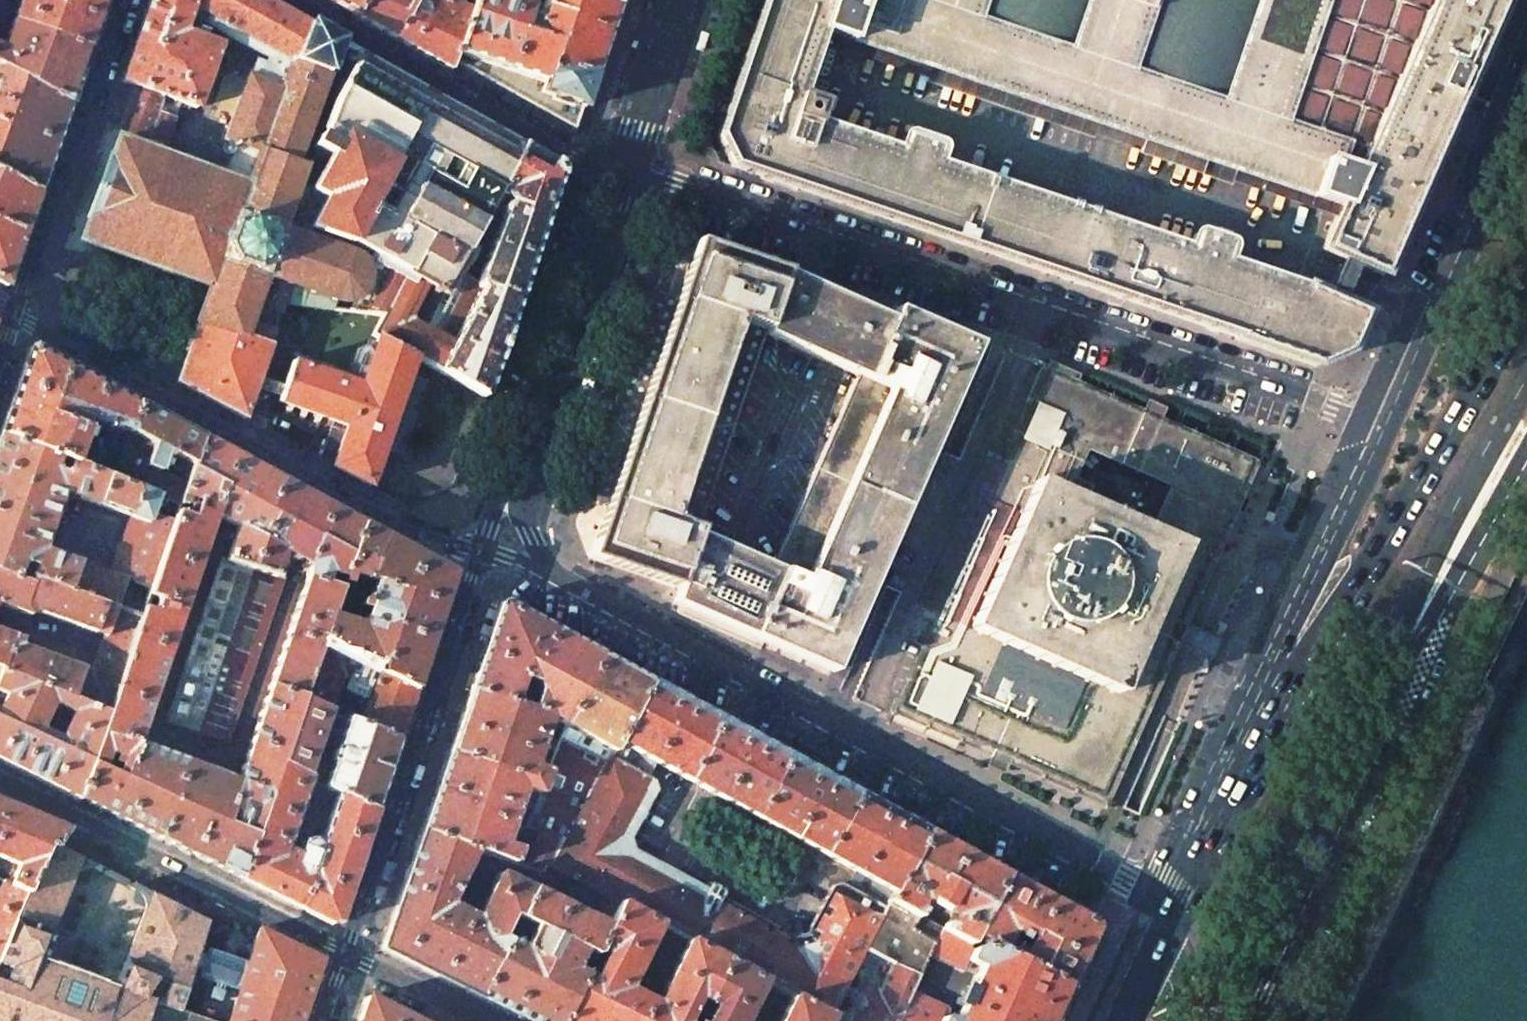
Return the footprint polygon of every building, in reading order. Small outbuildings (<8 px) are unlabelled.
[(104,0),(20,0),(18,5),(10,26),(86,51),(97,19),(104,0)] [(308,25),(263,0),(150,0),(143,19),(121,81),(136,87),(180,103),(195,108),(218,46),(181,33),(190,7),(270,52),(290,60),(292,58),(294,59),(308,25)] [(343,10),(355,17),(362,0),(324,0),(343,10)] [(355,17),(403,44),(449,70),(452,60),(454,54),(468,12),(458,8),(461,0),(362,0),(355,17)] [(582,107),(608,33),(616,6),(598,0),(545,0),(541,9),(538,20),(527,16),(530,5),(517,1),(514,0),(472,0),(468,12),(454,54),(542,85),(540,92),(582,107)] [(1236,336),(1235,339),(1316,366),(1348,352),(1365,312),(1305,286),(1304,288),(1225,261),(1188,249),(970,175),(899,151),(814,124),(794,118),(801,99),(814,58),(823,31),(857,42),(1308,195),(1340,206),(1320,250),(1381,277),(1386,265),(1503,0),(762,0),(716,136),(731,166),(747,171),(786,184),(1236,336)] [(541,9),(530,5),(527,16),(538,20),(541,9)] [(197,322),(245,340),(257,303),(281,311),(283,303),(288,286),(333,302),(337,303),(342,304),(346,304),(351,304),(355,302),(359,300),(363,298),(366,294),(369,290),(371,286),(371,284),(372,279),(372,275),(372,272),(371,268),(369,264),(367,262),(364,258),(363,257),(359,254),(355,252),(350,251),(305,235),(308,227),(314,212),(317,213),(325,197),(311,190),(298,184),(303,169),(308,167),(306,163),(301,165),(295,162),(339,42),(332,38),(333,37),(315,27),(314,29),(308,25),(294,59),(292,58),(290,60),(280,87),(278,91),(288,95),(281,113),(272,110),(262,139),(271,142),(266,157),(235,145),(223,179),(160,156),(117,139),(115,138),(113,145),(114,146),(108,160),(107,160),(104,167),(105,167),(103,174),(101,173),(99,177),(102,178),(93,201),(91,200),(90,204),(92,205),(89,212),(88,212),(85,219),(87,219),(82,234),(81,234),(78,241),(85,244),(86,242),(104,249),(104,250),(111,253),(111,252),(198,283),(209,287),(205,299),(199,315),(198,314),(195,322),(197,322)] [(86,51),(10,26),(4,41),(2,44),(10,47),(5,52),(0,50),(0,68),(67,106),(78,74),(86,51)] [(5,52),(10,47),(2,44),(4,41),(0,40),(0,50),(5,52)] [(254,63),(250,75),(280,87),(290,60),(270,52),(264,66),(254,63)] [(542,85),(454,54),(452,60),(508,92),(575,129),(582,107),(540,92),(542,85)] [(330,157),(311,190),(325,197),(317,213),(314,212),(308,227),(348,240),(429,93),(423,90),(422,91),(365,59),(366,58),(360,55),(332,104),(323,130),(323,132),(320,138),(317,137),(312,147),(330,157)] [(834,65),(814,58),(801,99),(794,118),(814,124),(820,105),(834,65)] [(67,106),(0,68),(0,176),(36,195),(53,146),(67,106)] [(246,74),(222,140),(235,145),(266,157),(271,142),(262,139),(272,110),(281,113),(288,95),(278,91),(280,87),(250,75),(246,74)] [(160,156),(180,103),(136,87),(126,114),(122,126),(117,139),(160,156)] [(500,186),(523,145),(521,144),(521,145),(516,142),(515,143),(494,132),(495,130),(488,126),(487,128),(435,98),(435,97),(429,93),(348,240),(377,249),(387,233),(397,238),(383,261),(388,264),(424,285),(440,294),(455,268),(479,226),(487,212),(500,186)] [(899,151),(970,175),(976,157),(941,145),(910,135),(908,135),(907,135),(906,135),(904,136),(903,137),(899,151)] [(524,146),(523,145),(500,186),(502,189),(506,193),(502,194),(498,196),(497,200),(497,203),(498,207),(495,215),(471,278),(478,281),(450,335),(410,314),(424,285),(388,264),(375,284),(371,284),(371,286),(369,290),(366,294),(363,298),(359,300),(355,302),(351,304),(346,304),(342,304),(337,303),(333,302),(288,286),(283,303),(316,307),(382,316),(372,335),(377,337),(414,358),(485,396),(486,394),(487,391),(517,300),(518,301),(519,297),(518,297),(522,285),(523,286),(524,282),(523,282),(539,235),(540,235),(541,232),(540,232),(544,220),(545,220),(546,217),(545,217),(558,179),(559,179),(560,176),(559,176),(560,174),(556,164),(554,163),(555,162),(552,161),(551,161),(538,154),(535,152),(525,147),(524,146)] [(36,195),(0,176),(0,285),(4,287),(21,237),(36,195)] [(502,194),(506,193),(502,189),(500,186),(487,212),(490,213),(495,215),(498,207),(497,203),(497,200),(498,196),(502,194)] [(1226,242),(1199,233),(1196,233),(1194,234),(1193,235),(1188,249),(1225,261),(1230,248),(1230,246),(1229,244),(1226,242)] [(942,329),(895,308),(890,319),(830,292),(785,272),(786,271),(768,265),(729,252),(695,240),(682,279),(676,298),(652,290),(584,492),(607,500),(600,523),(588,557),(603,562),(674,586),(678,588),(673,603),(750,636),(764,642),(832,672),(977,345),(942,329)] [(450,335),(478,281),(471,278),(463,273),(455,268),(440,294),(424,285),(410,314),(450,335)] [(243,418),(281,311),(257,303),(245,340),(197,322),(177,378),(176,381),(180,384),(181,383),(239,415),(239,416),(243,418)] [(342,437),(332,466),(342,471),(358,480),(368,486),(372,476),(383,445),(414,358),(377,337),(360,387),(290,362),(277,401),(346,425),(342,437)] [(0,431),(0,434),(73,464),(82,438),(85,430),(89,419),(128,433),(130,432),(140,405),(85,375),(52,357),(33,347),(28,348),(12,396),(0,431)] [(1184,633),(1260,461),(1146,411),(1044,366),(999,467),(934,614),(891,713),(992,758),(1107,808),(1184,633)] [(146,466),(150,468),(140,491),(154,497),(176,506),(199,437),(171,422),(140,405),(130,432),(154,444),(146,466)] [(300,425),(293,444),(307,452),(314,431),(300,425)] [(128,433),(112,480),(140,491),(150,468),(146,466),(154,444),(130,432),(128,433)] [(333,432),(319,459),(332,466),(342,437),(333,432)] [(71,594),(80,564),(41,551),(61,493),(129,516),(128,517),(146,523),(149,513),(154,497),(140,491),(112,480),(73,464),(0,434),(0,570),(71,594)] [(243,460),(199,437),(176,506),(171,523),(148,588),(144,602),(161,608),(180,615),(214,515),(236,527),(227,560),(226,562),(250,570),(280,481),(243,460)] [(389,447),(383,445),(372,476),(379,478),(389,447)] [(934,614),(999,467),(974,456),(909,603),(934,614)] [(317,501),(280,481),(250,570),(275,577),(276,575),(276,573),(283,553),(309,567),(268,686),(301,700),(319,645),(330,615),(333,605),(339,588),(328,583),(331,572),(343,576),(361,525),(331,508),(317,501)] [(148,588),(171,523),(149,513),(146,523),(128,517),(108,574),(80,564),(71,594),(113,608),(139,617),(143,606),(119,599),(125,580),(148,588)] [(452,574),(361,525),(343,576),(342,580),(348,582),(351,574),(374,581),(372,588),(369,599),(367,605),(363,616),(361,624),(330,615),(319,645),(413,690),(434,627),(452,574)] [(194,731),(250,570),(226,562),(227,560),(221,557),(207,597),(212,599),(191,663),(186,661),(165,721),(194,731)] [(28,616),(30,610),(102,636),(103,636),(113,608),(71,594),(0,570),(0,606),(28,616)] [(284,578),(276,575),(275,577),(250,570),(194,731),(228,742),(284,578)] [(348,582),(342,580),(339,588),(333,605),(347,609),(355,584),(348,582)] [(365,598),(369,599),(372,588),(367,586),(364,598),(365,598)] [(107,713),(78,798),(81,799),(124,821),(158,838),(184,761),(136,744),(180,615),(161,608),(144,602),(143,606),(139,617),(107,713)] [(484,649),(470,689),(509,703),(518,677),(536,683),(544,668),(538,661),(535,659),(552,628),(504,602),(502,602),(501,603),(499,604),(484,649)] [(347,609),(333,605),(330,615),(361,624),(363,616),(347,611),(347,609)] [(82,669),(72,698),(107,713),(139,617),(113,608),(103,636),(102,636),(89,672),(82,669)] [(565,636),(552,628),(535,659),(538,661),(544,668),(536,683),(537,691),(531,710),(549,716),(561,728),(600,655),(565,636)] [(2,668),(72,698),(82,669),(18,646),(21,639),(0,632),(0,668),(2,668)] [(413,690),(319,645),(301,700),(327,711),(328,712),(335,693),(342,676),(371,690),(363,716),(359,725),(396,741),(403,717),(413,690)] [(585,798),(616,741),(649,681),(619,665),(600,655),(561,728),(542,783),(585,798)] [(29,775),(77,800),(78,798),(107,713),(72,698),(2,668),(0,673),(0,690),(7,692),(0,709),(0,761),(29,775)] [(676,696),(649,681),(616,741),(656,763),(685,779),(718,719),(676,696)] [(236,781),(184,761),(158,838),(203,860),(239,878),(278,764),(301,700),(268,686),(236,780),(236,781)] [(449,751),(542,783),(561,728),(549,716),(531,710),(523,707),(509,703),(470,689),(459,722),(449,751)] [(352,700),(335,693),(328,712),(346,719),(359,725),(363,716),(348,710),(352,700)] [(327,711),(301,700),(278,764),(305,777),(309,763),(319,734),(327,711)] [(59,716),(62,708),(52,704),(48,711),(59,716)] [(327,711),(319,734),(324,736),(327,745),(334,748),(336,747),(337,747),(346,719),(328,712),(327,711)] [(359,725),(346,719),(337,747),(336,747),(334,748),(333,750),(331,753),(330,754),(329,758),(330,762),(330,763),(331,763),(323,787),(336,793),(372,811),(385,772),(396,741),(359,725)] [(718,719),(685,779),(754,816),(787,757),(744,733),(725,723),(718,719)] [(656,763),(616,741),(585,798),(548,866),(563,874),(603,896),(619,904),(658,926),(679,937),(705,888),(633,849),(630,838),(657,790),(654,781),(647,778),(656,763)] [(422,830),(543,871),(546,865),(548,866),(585,798),(542,783),(449,751),(434,797),(422,830)] [(794,761),(787,757),(754,816),(823,854),(856,794),(835,783),(794,761)] [(315,765),(309,763),(305,777),(308,779),(323,787),(331,763),(330,763),(330,762),(322,759),(315,765)] [(314,843),(312,841),(311,841),(309,841),(307,841),(305,841),(303,843),(302,842),(301,843),(297,856),(283,849),(308,779),(305,777),(278,764),(239,878),(290,903),(331,924),(335,923),(372,811),(336,793),(318,847),(317,846),(316,844),(314,843)] [(856,794),(823,854),(855,871),(894,892),(924,831),(882,808),(856,794)] [(19,865),(11,884),(27,891),(47,842),(57,847),(67,831),(0,804),(0,857),(19,865)] [(409,870),(382,949),(435,975),(480,997),(543,871),(422,830),(409,870)] [(955,848),(924,831),(894,892),(889,901),(918,916),(921,911),(917,909),(920,901),(920,898),(926,898),(928,901),(945,910),(950,912),(956,916),(953,919),(949,926),(944,924),(941,929),(967,941),(1004,875),(955,848)] [(57,847),(47,842),(27,891),(14,920),(51,935),(70,885),(84,891),(91,887),(98,867),(57,847)] [(546,865),(543,871),(480,997),(522,1018),(527,1020),(561,1020),(585,973),(573,967),(583,948),(594,954),(619,904),(603,896),(591,919),(550,898),(563,874),(548,866),(546,865)] [(855,871),(846,886),(886,908),(889,901),(894,892),(855,871)] [(1066,987),(1081,955),(1093,927),(1092,923),(1040,894),(1004,875),(967,941),(1066,987)] [(4,881),(0,889),(0,955),(14,920),(27,891),(11,884),(4,881)] [(726,893),(708,883),(705,888),(679,937),(687,941),(697,947),(724,898),(726,893)] [(832,885),(806,934),(801,935),(808,957),(787,995),(791,998),(830,1019),(865,949),(886,908),(846,886),(841,883),(832,885)] [(167,902),(133,885),(127,900),(130,908),(144,913),(125,963),(184,985),(196,951),(206,922),(167,902)] [(725,962),(763,982),(787,995),(808,957),(801,935),(795,936),(724,898),(697,947),(725,962)] [(886,908),(865,949),(894,964),(918,977),(928,955),(933,943),(911,931),(918,916),(889,901),(886,908)] [(619,904),(594,954),(585,973),(561,1020),(696,1020),(704,1003),(725,962),(697,947),(687,941),(656,1003),(627,989),(658,926),(619,904)] [(941,929),(918,916),(911,931),(933,943),(941,929)] [(14,920),(0,955),(0,982),(1,983),(0,986),(0,1020),(144,1020),(151,1003),(142,1000),(150,976),(168,983),(160,1006),(175,1011),(184,985),(125,963),(124,962),(115,987),(104,983),(105,982),(53,963),(53,964),(42,960),(52,935),(51,935),(14,920)] [(259,928),(247,965),(228,1020),(302,1020),(309,1000),(323,959),(270,933),(259,928)] [(941,929),(933,943),(928,955),(963,971),(966,970),(970,962),(980,967),(964,1001),(958,998),(955,1004),(961,1007),(955,1020),(1051,1020),(1066,987),(967,941),(941,929)] [(247,965),(196,951),(184,985),(175,1011),(192,1017),(205,1020),(228,1020),(247,965)] [(725,962),(704,1003),(714,1008),(707,1020),(744,1020),(763,982),(725,962)] [(884,987),(877,984),(875,985),(858,1018),(864,1020),(898,1020),(900,1016),(911,991),(918,977),(894,964),(884,987)] [(944,1018),(948,1011),(946,1008),(911,991),(900,1016),(910,1020),(950,1020),(944,1018)] [(365,998),(357,1020),(412,1020),(365,998)] [(830,1019),(791,998),(779,1020),(829,1020),(830,1019)] [(192,1017),(175,1011),(160,1006),(151,1003),(144,1020),(205,1020),(192,1017)]
